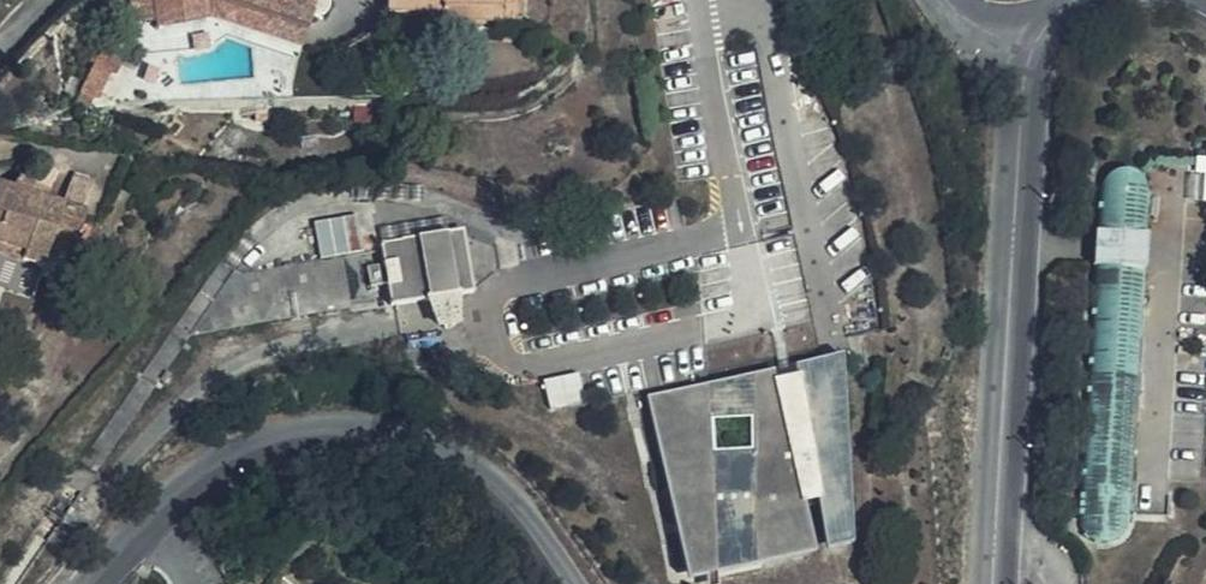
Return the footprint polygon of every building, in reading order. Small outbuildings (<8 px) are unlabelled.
[(322,0),(135,0),(138,19),(159,19),(161,28),(220,20),(305,47),(313,20),(322,0)] [(526,0),(393,0),(393,12),(449,14),(449,20),(525,22),(526,0)] [(117,80),(123,67),(94,54),(88,67),(93,70),(82,96),(99,105),(111,78),(117,80)] [(1097,192),(1095,235),(1148,238),(1150,195),(1150,193),(1149,192),(1148,190),(1147,188),(1146,187),(1145,185),(1143,183),(1141,181),(1139,180),(1137,179),(1134,177),(1133,176),(1130,176),(1128,176),(1125,175),(1122,175),(1121,175),(1119,176),(1117,176),(1114,177),(1111,177),(1109,179),(1107,180),(1105,182),(1103,185),(1101,186),(1099,189),(1097,192)] [(46,202),(31,196),(35,184),(19,178),(14,189),(0,184),(0,251),(43,269),(48,256),(57,233),(76,239),(84,217),(46,202)] [(31,196),(46,202),(50,190),(35,184),(31,196)] [(362,212),(317,217),(322,258),(293,262),(299,308),(353,301),(347,253),(366,250),(362,212)] [(385,306),(424,299),(458,293),(473,291),(472,286),(464,239),(463,229),(375,244),(378,265),(381,281),(385,306)] [(66,263),(76,239),(57,233),(48,256),(66,263)] [(1095,235),(1093,267),(1146,270),(1148,238),(1095,235)] [(776,252),(772,237),(695,254),(696,276),(701,374),(795,353),(789,327),(802,324),(799,310),(786,313),(782,296),(758,302),(749,257),(776,252)] [(1146,270),(1093,267),(1080,519),(1080,522),(1081,525),(1082,530),(1084,533),(1086,536),(1089,539),(1093,542),(1096,543),(1100,544),(1105,546),(1108,545),(1111,545),(1116,544),(1120,542),(1123,540),(1126,537),(1128,534),(1130,531),(1131,529),(1132,525),(1133,521),(1146,270)] [(424,299),(428,309),(459,304),(458,293),(424,299)] [(459,304),(428,309),(437,336),(460,332),(459,304)] [(789,327),(795,353),(815,348),(810,322),(802,324),(789,327)] [(776,385),(772,366),(641,395),(682,581),(812,553),(800,497),(812,497),(819,551),(848,545),(840,352),(793,362),(795,380),(776,385)]
